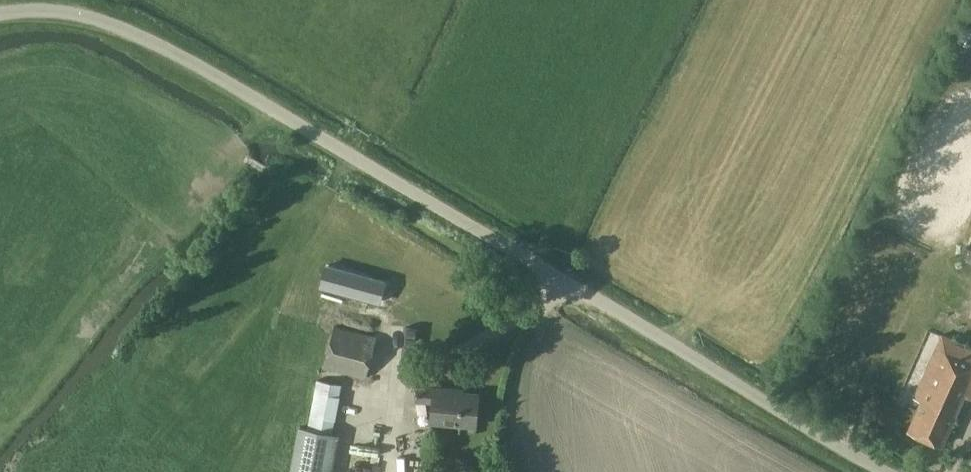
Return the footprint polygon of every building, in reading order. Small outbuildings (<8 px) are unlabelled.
[(961,264),(970,268),(970,236),(961,264)] [(378,262),(388,244),(381,240),(371,258),(378,262)] [(316,329),(310,364),(375,377),(381,342),(316,329)] [(941,335),(913,398),(920,401),(907,430),(942,445),(963,396),(970,400),(970,348),(941,335)] [(335,439),(330,438),(340,387),(318,382),(307,433),(299,471),(328,471),(335,439)] [(476,426),(478,392),(416,387),(415,401),(431,403),(429,423),(476,426)] [(544,462),(527,462),(528,471),(544,471),(544,462)]
